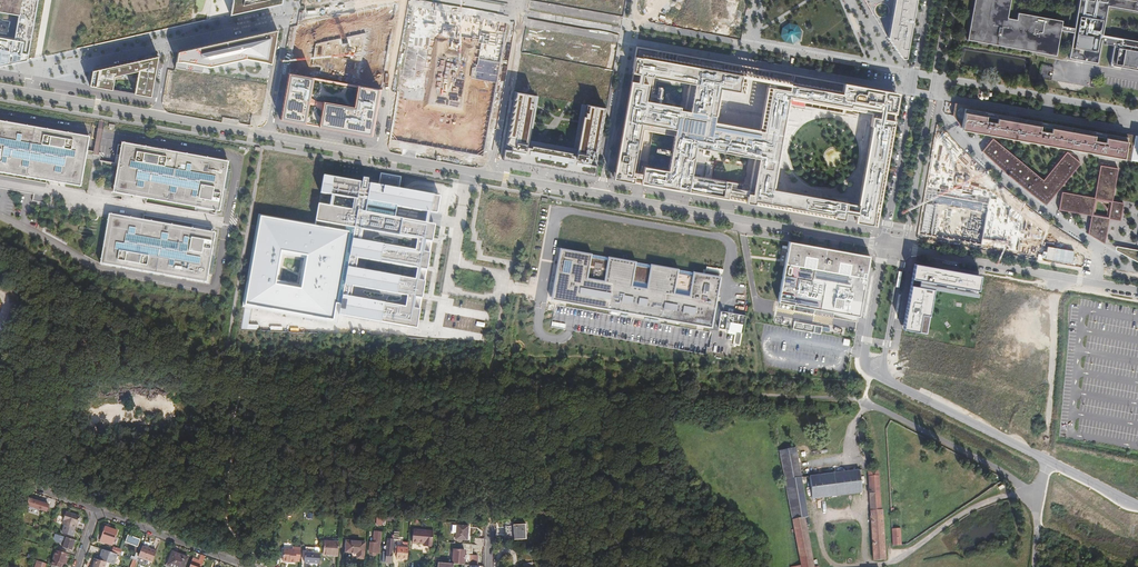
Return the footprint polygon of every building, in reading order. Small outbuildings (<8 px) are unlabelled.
[(28,56),(38,0),(0,0),(0,17),(18,20),(15,34),(0,31),(0,66),(18,62),(27,60),(28,56)] [(230,15),(242,13),(282,4),(282,0),(232,0),(230,15)] [(292,63),(311,66),(317,38),(370,25),(361,77),(382,80),(397,0),(391,0),(300,20),(292,63)] [(867,4),(887,38),(901,59),(905,59),(916,0),(864,0),(867,4)] [(1010,0),(974,0),(967,40),(1056,56),(1060,31),(1073,34),(1069,59),(1097,64),(1101,41),(1105,42),(1105,44),(1113,46),(1110,66),(1137,71),(1137,42),(1102,36),(1107,6),(1137,12),(1137,0),(1079,0),(1074,30),(1061,28),(1062,21),(1018,15),(1017,21),(1007,19),(1010,0)] [(417,2),(409,44),(431,48),(435,28),(484,38),(475,79),(497,81),(509,20),(417,2)] [(178,52),(175,69),(202,73),(204,67),(210,68),(245,58),(271,64),(277,30),(224,41),(178,52)] [(743,72),(727,69),(724,69),(725,62),(685,55),(677,54),(676,58),(658,55),(659,50),(636,46),(632,73),(615,171),(615,172),(614,172),(613,179),(635,183),(635,182),(645,184),(673,189),(672,190),(723,199),(727,200),(730,181),(706,177),(710,150),(754,157),(749,184),(745,203),(839,220),(844,221),(846,213),(851,214),(856,215),(855,222),(859,223),(869,225),(872,226),(886,150),(890,126),(893,126),(894,120),(891,120),(892,113),(895,114),(899,93),(871,88),(843,83),(795,74),(769,70),(768,77),(763,105),(760,121),(759,125),(758,132),(755,131),(714,123),(721,89),(723,90),(739,93),(742,78),(743,72)] [(158,56),(93,70),(90,86),(112,90),(115,76),(138,71),(134,94),(151,97),(158,56)] [(751,67),(725,62),(724,69),(727,69),(743,72),(742,78),(746,79),(747,73),(765,76),(768,77),(769,70),(767,69),(751,67)] [(1053,67),(1042,65),(1040,78),(1051,81),(1052,76),(1047,75),(1048,71),(1053,72),(1053,67)] [(424,75),(403,71),(391,131),(413,135),(424,75)] [(381,90),(289,73),(280,120),(352,133),(372,136),(381,90)] [(532,95),(514,92),(502,159),(521,163),(594,176),(606,108),(589,105),(588,113),(586,112),(586,117),(583,116),(576,156),(571,155),(572,153),(532,145),(531,148),(526,147),(533,107),(531,107),(531,103),(530,102),(532,95)] [(1013,114),(953,103),(951,115),(962,130),(1009,138),(1131,160),(1135,135),(1013,114)] [(0,122),(0,172),(81,186),(89,137),(0,122)] [(485,130),(444,123),(442,139),(482,146),(485,130)] [(886,150),(872,226),(875,226),(887,159),(888,155),(893,126),(890,126),(886,150)] [(936,138),(920,234),(1039,258),(1045,231),(992,190),(952,183),(957,160),(936,138)] [(992,138),(981,151),(1013,180),(1045,205),(1080,163),(1066,151),(1043,179),(1040,177),(992,138)] [(121,142),(112,192),(219,210),(227,160),(121,142)] [(1108,219),(1120,221),(1123,203),(1112,200),(1117,169),(1099,165),(1093,197),(1092,197),(1061,191),(1057,209),(1089,215),(1090,215),(1087,233),(1104,244),(1108,219)] [(361,317),(416,326),(434,223),(428,222),(430,210),(437,212),(440,195),(399,188),(401,175),(380,171),(378,184),(367,182),(368,178),(362,176),(361,181),(323,174),(320,191),(331,193),(329,204),(318,202),(314,222),(259,212),(243,305),(341,323),(342,313),(361,317)] [(749,184),(730,181),(727,200),(745,203),(749,184)] [(215,234),(109,214),(108,219),(100,262),(100,264),(206,283),(215,234)] [(829,249),(790,242),(779,302),(859,316),(870,256),(853,253),(829,249)] [(1115,246),(1115,250),(1137,262),(1137,250),(1115,246)] [(552,299),(711,327),(720,277),(693,272),(680,270),(651,265),(635,262),(607,257),(591,254),(560,249),(552,299)] [(980,275),(914,263),(902,329),(925,333),(933,289),(929,288),(930,282),(978,290),(980,275)] [(978,290),(930,282),(929,288),(933,289),(976,297),(978,290)] [(741,346),(745,314),(721,311),(719,327),(735,330),(733,345),(741,346)] [(795,322),(794,328),(814,331),(815,324),(795,322)] [(965,329),(963,351),(972,351),(974,330),(965,329)] [(777,451),(790,521),(803,518),(808,517),(798,459),(795,448),(777,451)] [(866,469),(865,469),(869,511),(881,510),(879,475),(877,468),(866,469)] [(858,470),(808,476),(811,499),(861,493),(858,470)] [(43,515),(47,505),(35,501),(33,508),(38,509),(37,513),(43,515)] [(881,510),(869,511),(871,560),(884,560),(881,510)] [(78,516),(64,512),(61,520),(63,521),(61,525),(73,529),(74,524),(75,521),(76,522),(78,516)] [(803,518),(790,521),(799,566),(812,566),(803,518)] [(97,541),(104,544),(107,534),(110,535),(112,530),(106,528),(106,527),(104,526),(103,527),(102,527),(97,541)] [(465,527),(454,526),(453,541),(460,542),(460,540),(464,540),(465,527)] [(525,528),(505,530),(506,537),(514,536),(515,543),(526,542),(525,528)] [(898,529),(889,529),(890,546),(898,546),(898,529)] [(430,533),(411,531),(410,544),(415,545),(415,543),(421,544),(421,546),(428,547),(430,533)] [(379,534),(373,533),(372,544),(368,544),(367,553),(371,554),(371,555),(373,556),(374,554),(377,554),(379,534)] [(73,541),(59,536),(57,543),(62,545),(62,546),(61,546),(61,548),(70,551),(73,541)] [(139,540),(126,536),(125,539),(130,541),(129,543),(133,544),(133,543),(138,544),(139,540)] [(380,563),(389,564),(391,540),(391,538),(385,537),(385,544),(386,544),(386,548),(384,548),(384,556),(380,556),(380,563)] [(335,556),(336,543),(322,542),(321,555),(335,556)] [(362,544),(344,542),(343,553),(355,554),(354,559),(361,559),(362,544)] [(405,560),(406,544),(401,543),(401,545),(397,548),(394,548),(393,553),(395,554),(395,559),(405,560)] [(302,563),(316,564),(317,564),(318,551),(317,551),(312,550),(313,545),(304,544),(302,563)] [(120,550),(111,547),(109,553),(118,556),(120,550)] [(137,555),(136,558),(143,560),(141,564),(146,566),(148,562),(150,563),(154,552),(140,547),(137,555)] [(96,560),(104,562),(111,565),(115,555),(109,553),(99,549),(96,560)] [(294,551),(281,549),(280,561),(287,562),(293,563),(294,551)] [(470,560),(470,550),(460,549),(460,559),(470,560)] [(54,566),(61,566),(61,565),(63,565),(66,555),(54,551),(49,565),(54,566)] [(170,552),(165,565),(171,566),(181,566),(185,557),(170,552)] [(203,557),(198,555),(196,561),(195,563),(193,562),(194,560),(190,559),(187,566),(199,566),(203,557)] [(104,562),(96,560),(93,559),(90,566),(102,566),(104,562)]
